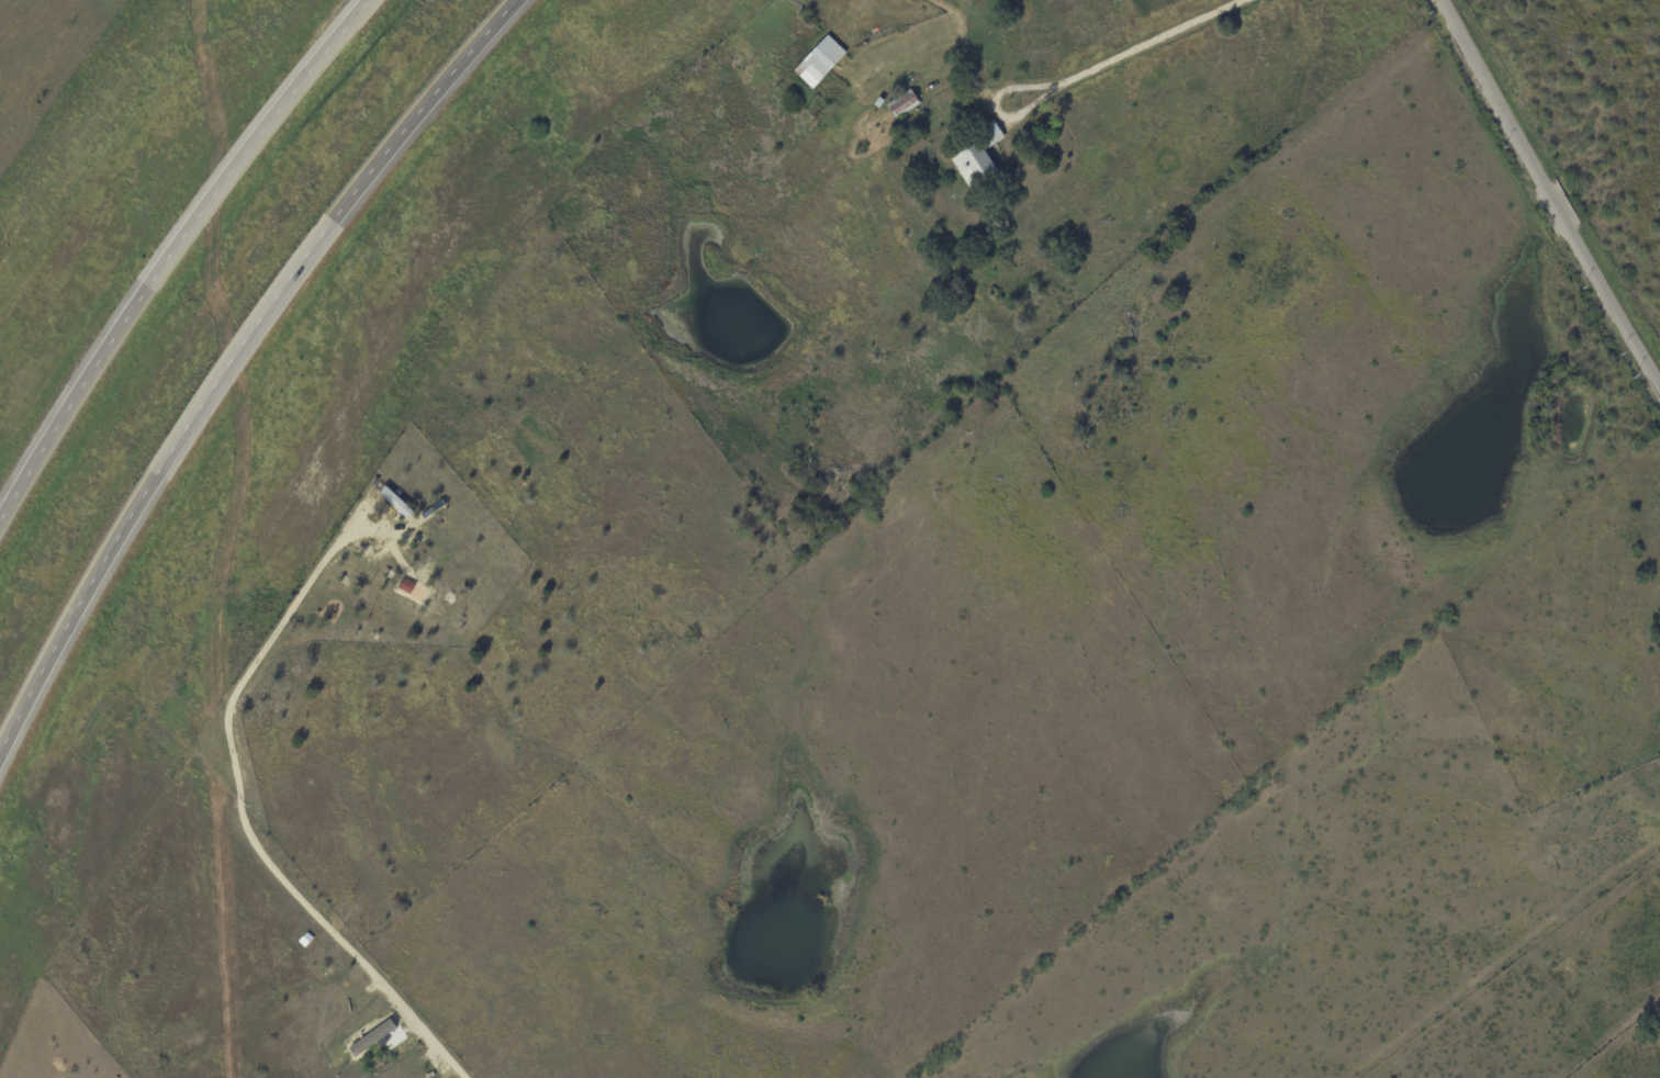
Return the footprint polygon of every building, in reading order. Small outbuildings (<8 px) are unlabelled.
[(792,70),(812,88),(846,51),(827,33),(792,70)] [(886,102),(893,116),(919,104),(912,89),(886,102)] [(1004,136),(993,119),(977,129),(988,146),(1004,136)] [(966,187),(995,173),(980,141),(951,155),(966,187)]
